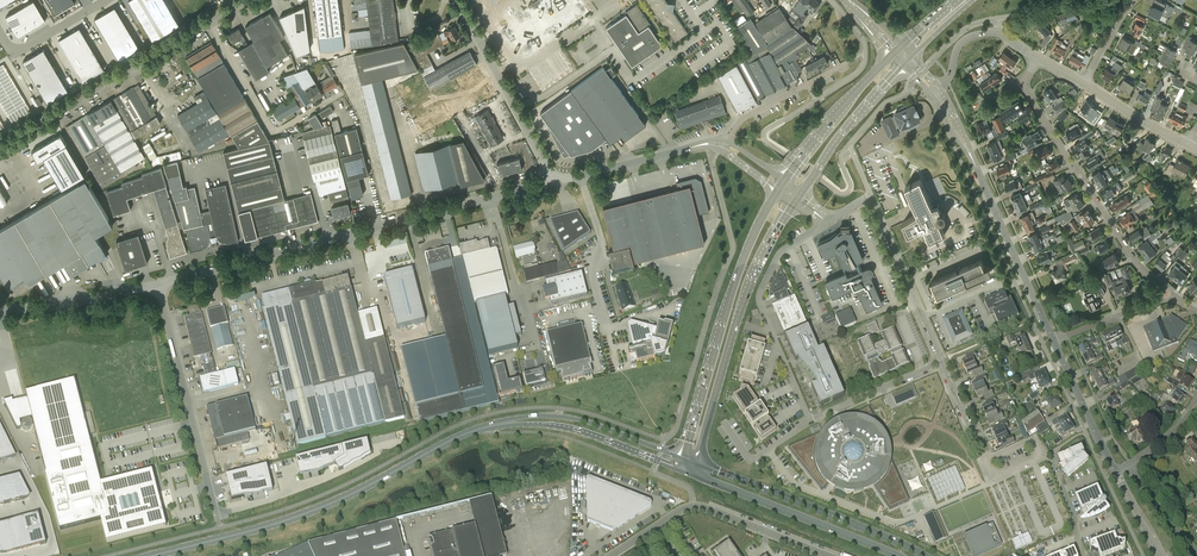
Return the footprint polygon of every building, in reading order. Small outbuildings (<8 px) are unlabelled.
[(34,0),(6,16),(18,36),(45,20),(34,0)] [(55,14),(75,2),(74,0),(46,0),(55,14)] [(180,24),(168,4),(165,0),(129,0),(153,40),(180,24)] [(189,16),(203,7),(199,0),(180,0),(189,16)] [(319,37),(342,34),(338,0),(314,0),(319,37)] [(351,5),(361,3),(361,5),(366,4),(370,36),(350,39),(351,48),(399,42),(398,39),(393,0),(350,0),(351,5)] [(502,0),(481,0),(486,9),(502,0)] [(688,33),(666,0),(646,0),(675,42),(688,33)] [(747,0),(731,0),(740,13),(744,10),(747,15),(754,11),(747,0)] [(816,0),(813,0),(807,8),(808,9),(807,10),(811,14),(814,11),(820,3),(820,2),(820,1),(818,0),(817,0),(816,0)] [(1173,7),(1166,4),(1159,0),(1155,0),(1152,5),(1152,4),(1147,13),(1158,19),(1160,19),(1162,15),(1167,17),(1171,16),(1174,11),(1179,14),(1182,8),(1175,4),(1173,7)] [(279,15),(296,53),(309,47),(304,4),(279,15)] [(627,11),(628,13),(606,28),(632,66),(662,45),(649,26),(651,24),(637,4),(627,11)] [(94,19),(119,60),(131,53),(139,48),(139,46),(121,17),(115,7),(94,19)] [(809,45),(811,43),(810,42),(801,34),(798,31),(793,26),(791,28),(779,7),(754,22),(751,17),(737,25),(746,40),(744,42),(751,54),(745,57),(746,58),(736,63),(742,74),(756,100),(800,76),(794,67),(799,65),(796,59),(800,56),(797,52),(807,46),(810,51),(812,50),(809,45)] [(797,18),(793,24),(798,28),(809,13),(801,7),(796,14),(798,15),(797,17),(797,18)] [(1074,8),(1064,12),(1067,20),(1067,21),(1067,20),(1071,19),(1072,21),(1068,22),(1069,26),(1073,25),(1072,23),(1079,20),(1074,8)] [(254,41),(252,42),(267,66),(288,54),(279,39),(284,36),(270,12),(245,26),(254,41)] [(1070,29),(1068,23),(1067,20),(1067,21),(1067,20),(1064,12),(1056,14),(1059,23),(1064,21),(1064,24),(1065,24),(1066,27),(1062,29),(1064,34),(1070,30),(1070,29)] [(739,24),(747,18),(743,14),(736,19),(739,24)] [(787,19),(793,23),(796,18),(790,14),(787,19)] [(1136,22),(1131,32),(1138,36),(1143,26),(1142,25),(1143,22),(1144,22),(1145,19),(1137,14),(1135,18),(1139,20),(1137,23),(1136,22)] [(1044,47),(1052,36),(1051,35),(1049,33),(1051,31),(1045,25),(1047,23),(1043,19),(1037,26),(1040,30),(1046,35),(1040,45),(1044,47)] [(1187,35),(1189,35),(1183,47),(1186,48),(1186,49),(1193,53),(1196,45),(1196,43),(1191,40),(1192,37),(1190,36),(1196,26),(1192,24),(1187,35)] [(449,36),(452,41),(457,38),(458,39),(462,37),(459,31),(458,32),(455,26),(444,32),(439,35),(438,33),(426,40),(420,43),(419,39),(408,45),(422,70),(421,71),(431,89),(473,66),(477,64),(471,54),(470,51),(449,63),(436,70),(427,54),(440,46),(442,50),(446,47),(443,41),(448,38),(447,37),(449,36)] [(104,69),(79,28),(59,40),(83,81),(104,69)] [(228,34),(234,42),(240,38),(244,46),(238,50),(238,51),(249,44),(248,44),(244,36),(239,28),(228,34)] [(342,34),(319,37),(321,51),(344,49),(342,34)] [(1133,42),(1123,37),(1118,45),(1129,50),(1128,52),(1131,54),(1131,53),(1132,54),(1136,47),(1136,48),(1137,45),(1141,47),(1143,48),(1145,45),(1136,40),(1134,44),(1133,43),(1133,42)] [(1063,42),(1057,39),(1051,50),(1053,51),(1052,52),(1062,57),(1068,46),(1065,44),(1063,48),(1060,47),(1063,42)] [(218,111),(244,96),(211,41),(185,56),(218,111)] [(267,66),(252,42),(249,44),(238,51),(255,79),(270,71),(267,66)] [(361,82),(391,199),(411,194),(382,77),(418,68),(406,46),(403,42),(398,43),(355,54),(362,82),(361,82)] [(1167,46),(1163,53),(1172,57),(1176,50),(1175,50),(1177,46),(1172,44),(1170,47),(1167,46)] [(1094,55),(1097,49),(1092,46),(1088,52),(1094,55)] [(68,90),(43,49),(23,61),(47,103),(68,90)] [(1068,60),(1079,66),(1080,65),(1084,67),(1090,56),(1085,54),(1082,60),(1077,57),(1079,52),(1074,50),(1068,60)] [(1003,52),(999,58),(1004,62),(1005,62),(1009,56),(1003,52)] [(1163,53),(1160,60),(1161,61),(1160,63),(1168,67),(1172,57),(1163,53)] [(816,56),(813,58),(818,68),(828,63),(827,62),(829,61),(827,58),(826,59),(823,55),(817,58),(816,56)] [(999,70),(1005,74),(1007,71),(1003,69),(1007,64),(1012,68),(1016,61),(1009,56),(1005,62),(1004,62),(999,70)] [(809,72),(809,73),(818,68),(813,58),(810,59),(811,61),(805,65),(807,70),(806,70),(807,73),(809,72)] [(327,62),(322,64),(324,67),(323,67),(328,76),(333,73),(328,65),(329,64),(327,62)] [(1101,75),(1110,81),(1114,75),(1115,75),(1119,69),(1120,70),(1123,67),(1116,62),(1113,65),(1110,71),(1106,68),(1101,75)] [(756,100),(742,74),(736,63),(717,75),(736,110),(736,111),(756,100)] [(993,85),(985,72),(984,71),(981,66),(980,67),(983,71),(980,73),(982,75),(977,78),(984,90),(993,85)] [(478,73),(481,78),(484,76),(479,67),(470,72),(472,76),(478,73)] [(571,91),(609,141),(610,143),(621,135),(624,140),(646,124),(611,77),(606,70),(603,67),(571,90),(571,91)] [(606,70),(611,77),(616,74),(611,67),(606,70)] [(289,86),(295,97),(301,107),(311,100),(311,101),(323,94),(307,68),(297,72),(281,78),(287,87),(289,86)] [(991,76),(987,69),(984,71),(985,72),(993,85),(1001,79),(997,73),(991,76)] [(8,73),(0,77),(0,80),(1,81),(10,76),(8,73)] [(342,90),(339,84),(337,85),(332,77),(331,75),(323,80),(325,83),(321,85),(325,92),(336,86),(339,91),(342,90)] [(12,79),(10,76),(1,81),(3,84),(12,79)] [(1176,77),(1173,84),(1181,88),(1184,82),(1176,77)] [(1134,85),(1124,78),(1119,85),(1118,85),(1116,88),(1120,91),(1122,88),(1129,93),(1134,85)] [(12,79),(3,84),(4,87),(14,82),(12,79)] [(1162,80),(1161,80),(1155,91),(1159,93),(1163,86),(1162,80)] [(1145,83),(1140,81),(1137,86),(1142,89),(1145,83)] [(14,82),(4,87),(6,90),(16,85),(14,82)] [(133,87),(113,99),(114,101),(136,137),(161,122),(140,86),(138,84),(133,87)] [(401,84),(395,86),(400,98),(406,96),(401,84)] [(16,85),(6,90),(8,93),(17,88),(16,85)] [(19,91),(17,88),(8,93),(10,97),(19,91)] [(1056,96),(1051,88),(1048,90),(1047,89),(1045,90),(1045,92),(1044,92),(1047,96),(1044,98),(1047,102),(1049,100),(1049,101),(1052,99),(1056,105),(1052,107),(1056,113),(1067,106),(1063,100),(1061,97),(1057,99),(1056,97),(1056,96)] [(1075,88),(1068,92),(1071,97),(1078,93),(1075,88)] [(19,91),(10,97),(12,100),(21,94),(19,91)] [(209,148),(215,145),(214,142),(229,133),(204,91),(174,108),(199,151),(208,146),(209,148)] [(597,145),(609,141),(571,91),(541,113),(543,117),(543,118),(564,156),(583,151),(595,142),(597,145)] [(1143,95),(1138,93),(1135,99),(1146,104),(1151,94),(1145,91),(1143,95)] [(8,93),(0,98),(0,101),(1,102),(10,97),(8,93)] [(23,97),(21,94),(12,100),(14,103),(23,97)] [(674,110),(674,111),(680,128),(702,120),(703,123),(707,122),(706,119),(725,113),(725,112),(719,95),(678,109),(677,107),(674,108),(674,110)] [(1154,112),(1154,113),(1157,114),(1165,99),(1156,95),(1151,105),(1152,105),(1150,109),(1153,110),(1153,111),(1154,112)] [(10,97),(1,102),(3,105),(12,100),(10,97)] [(25,100),(23,97),(14,103),(15,106),(25,100)] [(244,98),(217,113),(229,133),(231,136),(232,135),(239,148),(224,152),(235,198),(236,202),(239,211),(238,212),(245,239),(279,231),(318,221),(311,193),(285,200),(281,186),(270,140),(269,139),(244,97),(244,98)] [(301,107),(295,97),(272,110),(278,121),(284,117),(293,112),(301,107)] [(1168,101),(1165,99),(1157,114),(1161,116),(1162,115),(1163,116),(1163,114),(1165,115),(1167,109),(1169,105),(1167,104),(1168,101)] [(12,100),(3,105),(4,108),(14,103),(12,100)] [(25,100),(15,106),(17,109),(20,107),(23,105),(26,103),(25,100)] [(111,100),(92,111),(67,126),(101,183),(145,157),(111,100)] [(1014,102),(1015,103),(1012,105),(1011,105),(1017,115),(1018,116),(1021,114),(1020,112),(1022,111),(1025,110),(1019,100),(1018,101),(1017,100),(1014,102)] [(1080,112),(1084,115),(1084,114),(1087,116),(1091,110),(1090,109),(1093,104),(1090,102),(1090,101),(1088,100),(1087,100),(1086,100),(1081,108),(1083,109),(1080,112)] [(15,106),(14,103),(4,108),(6,111),(15,106)] [(1172,121),(1175,122),(1183,104),(1180,103),(1179,106),(1178,106),(1175,111),(1173,110),(1168,119),(1169,119),(1170,120),(1171,121),(1172,121)] [(1181,109),(1184,111),(1192,115),(1195,108),(1188,104),(1187,106),(1183,104),(1181,109)] [(918,115),(919,115),(917,109),(916,110),(914,105),(907,108),(908,106),(903,106),(899,109),(901,111),(895,113),(896,116),(891,118),(891,117),(882,120),(890,138),(898,134),(896,128),(900,126),(901,128),(904,127),(906,130),(919,124),(918,121),(920,120),(918,115)] [(1000,112),(1006,121),(1017,115),(1011,105),(1012,105),(1004,110),(1004,109),(1001,111),(1000,112)] [(15,106),(6,111),(8,114),(11,113),(14,111),(17,109),(15,106)] [(334,111),(330,106),(320,112),(323,118),(334,111)] [(490,109),(488,109),(487,110),(475,116),(491,145),(504,139),(490,113),(491,112),(490,109)] [(1069,113),(1065,110),(1060,117),(1064,120),(1069,113)] [(1180,112),(1175,122),(1182,126),(1186,117),(1183,115),(1183,114),(1180,112)] [(1021,121),(1028,117),(1029,116),(1026,113),(1019,118),(1021,121)] [(316,114),(309,118),(315,128),(323,126),(316,114)] [(1102,129),(1104,125),(1111,129),(1117,120),(1110,116),(1107,120),(1104,118),(1099,127),(1102,129)] [(998,132),(999,134),(1000,133),(999,132),(1005,129),(1002,123),(999,117),(993,120),(995,126),(998,132)] [(331,120),(351,198),(363,195),(359,176),(369,174),(357,127),(341,131),(337,119),(331,120)] [(994,124),(989,126),(986,120),(976,125),(979,130),(978,130),(977,132),(978,134),(980,134),(980,135),(991,130),(994,136),(995,135),(996,136),(998,134),(994,124)] [(1118,134),(1124,125),(1117,120),(1111,129),(1118,134)] [(1075,124),(1069,127),(1070,130),(1066,132),(1071,139),(1079,133),(1078,132),(1081,130),(1079,126),(1077,123),(1075,125),(1075,124)] [(330,125),(323,127),(314,129),(302,132),(314,180),(316,180),(319,194),(328,191),(331,202),(349,197),(344,181),(330,125)] [(1000,133),(999,134),(998,134),(996,136),(998,140),(1007,136),(1006,135),(1008,134),(1006,131),(1005,132),(1005,131),(1000,133)] [(1022,139),(1028,149),(1043,140),(1040,136),(1041,136),(1038,131),(1035,132),(1031,135),(1031,134),(1022,139)] [(1074,145),(1078,151),(1087,146),(1089,145),(1086,140),(1092,136),(1089,131),(1082,135),(1084,139),(1082,140),(1074,145)] [(44,158),(47,164),(62,189),(85,175),(67,146),(61,134),(32,151),(38,161),(44,158)] [(1130,141),(1127,137),(1122,140),(1125,145),(1121,147),(1123,150),(1129,146),(1127,143),(1130,141)] [(1137,149),(1143,152),(1145,149),(1149,151),(1154,142),(1147,138),(1144,143),(1141,142),(1137,149)] [(23,140),(18,143),(23,151),(28,148),(23,140)] [(460,182),(461,185),(485,179),(463,140),(450,143),(450,144),(416,152),(425,190),(460,182)] [(991,153),(1002,148),(999,140),(987,145),(991,153)] [(180,151),(157,155),(150,142),(143,145),(153,165),(155,164),(171,161),(169,162),(170,162),(176,159),(181,158),(180,151)] [(1038,150),(1039,151),(1037,152),(1039,156),(1042,155),(1044,158),(1048,156),(1047,155),(1051,153),(1047,146),(1043,149),(1042,147),(1038,150)] [(1091,153),(1087,146),(1078,151),(1082,158),(1091,153)] [(1169,156),(1172,150),(1165,147),(1164,150),(1162,149),(1159,157),(1164,159),(1167,155),(1169,156)] [(1005,155),(1004,152),(1002,148),(991,153),(994,160),(1005,155)] [(1011,158),(1015,156),(1019,154),(1017,150),(1014,152),(1014,151),(1005,155),(1006,160),(1008,159),(1008,160),(1011,158)] [(1098,164),(1096,161),(1100,159),(1105,156),(1100,150),(1096,152),(1098,155),(1094,158),(1093,157),(1090,159),(1090,160),(1086,163),(1087,166),(1089,169),(1090,170),(1098,164)] [(517,172),(517,171),(522,169),(519,157),(497,163),(503,174),(513,172),(513,173),(517,172)] [(1165,173),(1171,176),(1174,170),(1184,176),(1189,166),(1183,162),(1183,161),(1178,158),(1174,165),(1170,163),(1165,173)] [(1048,178),(1054,175),(1053,171),(1060,167),(1056,160),(1049,164),(1048,162),(1039,166),(1042,171),(1044,169),(1046,171),(1048,173),(1034,179),(1035,182),(1047,177),(1048,178)] [(186,228),(191,252),(213,247),(211,237),(216,236),(218,245),(238,241),(226,184),(205,189),(210,210),(200,212),(195,186),(187,188),(186,185),(183,186),(177,161),(163,164),(181,221),(177,222),(165,185),(167,185),(161,167),(142,173),(143,176),(122,182),(123,186),(106,191),(114,215),(131,209),(127,198),(153,189),(154,192),(166,230),(168,237),(167,244),(168,247),(167,247),(166,247),(170,258),(187,252),(179,228),(183,227),(184,229),(186,228)] [(1010,171),(1007,163),(997,168),(999,171),(998,172),(999,174),(1001,175),(1002,177),(1007,175),(1006,173),(1010,171)] [(1092,174),(1096,181),(1116,168),(1113,165),(1102,172),(1100,169),(1092,174)] [(1118,172),(1116,168),(1096,181),(1100,187),(1108,181),(1106,179),(1118,172)] [(1019,175),(1021,179),(1030,174),(1028,171),(1019,175)] [(1060,183),(1065,191),(1071,187),(1073,186),(1071,183),(1068,178),(1065,180),(1063,176),(1054,181),(1057,185),(1060,183)] [(630,244),(635,261),(704,243),(697,214),(709,211),(701,182),(700,182),(699,181),(695,179),(694,179),(694,178),(676,182),(678,188),(672,190),(656,194),(651,195),(636,199),(632,200),(613,205),(603,207),(613,248),(630,244)] [(1008,192),(1017,188),(1016,184),(1020,182),(1018,178),(1014,180),(1013,179),(1010,181),(1010,182),(1005,184),(1006,187),(1007,191),(1008,191),(1008,192)] [(8,286),(8,287),(26,277),(29,283),(33,280),(45,274),(64,262),(71,275),(98,259),(106,254),(105,251),(96,235),(113,225),(95,195),(86,179),(61,193),(49,201),(0,230),(0,273),(8,286)] [(918,213),(903,222),(906,229),(908,235),(924,228),(930,241),(937,238),(938,240),(940,241),(941,240),(940,237),(941,236),(945,234),(939,221),(943,219),(945,218),(946,216),(945,214),(944,213),(943,212),(941,212),(938,205),(933,206),(931,203),(922,182),(921,179),(913,182),(911,179),(910,179),(910,181),(911,183),(906,185),(918,213)] [(480,181),(463,185),(464,190),(481,185),(480,181)] [(1122,189),(1118,182),(1103,191),(1108,198),(1122,189)] [(1159,193),(1156,189),(1148,194),(1139,200),(1144,209),(1154,203),(1150,197),(1153,197),(1159,193)] [(1013,201),(1015,205),(1030,197),(1028,193),(1022,196),(1020,192),(1010,197),(1012,201),(1013,201)] [(1065,207),(1066,207),(1080,198),(1077,192),(1068,198),(1069,201),(1065,203),(1067,206),(1065,207)] [(1112,205),(1116,211),(1131,202),(1127,195),(1112,205)] [(1032,202),(1030,197),(1015,205),(1016,208),(1016,209),(1017,213),(1027,208),(1026,205),(1032,202)] [(1075,209),(1084,203),(1080,198),(1066,207),(1068,211),(1075,209)] [(348,203),(332,207),(334,217),(335,217),(341,215),(344,214),(350,213),(348,203)] [(1165,208),(1169,215),(1174,212),(1170,205),(1165,208)] [(1080,222),(1083,220),(1091,215),(1087,209),(1084,211),(1083,210),(1076,215),(1080,222)] [(1129,212),(1119,218),(1126,229),(1133,224),(1132,222),(1135,221),(1134,220),(1139,217),(1134,209),(1129,212)] [(1021,221),(1022,221),(1024,225),(1033,221),(1036,219),(1035,216),(1031,217),(1029,213),(1020,217),(1021,218),(1020,219),(1021,221)] [(551,221),(550,221),(563,252),(590,234),(578,214),(564,218),(551,222),(551,221)] [(1090,222),(1094,220),(1091,215),(1083,220),(1087,226),(1091,224),(1090,222)] [(1027,231),(1036,228),(1033,221),(1024,225),(1025,228),(1024,229),(1025,230),(1027,231)] [(1052,229),(1050,224),(1040,228),(1042,233),(1052,229)] [(841,225),(841,232),(840,232),(839,233),(838,234),(837,233),(841,230),(840,230),(830,238),(818,243),(818,248),(820,252),(822,252),(824,256),(827,255),(836,251),(842,267),(843,267),(851,267),(858,264),(857,262),(863,259),(850,230),(850,231),(850,232),(849,232),(849,225),(841,225)] [(1130,233),(1134,240),(1148,231),(1144,225),(1142,227),(1141,226),(1138,228),(1130,233)] [(439,227),(422,230),(424,239),(427,239),(427,235),(434,234),(434,236),(441,235),(439,227)] [(1099,227),(1088,234),(1090,237),(1093,236),(1095,239),(1103,234),(1099,227)] [(1145,238),(1146,240),(1142,243),(1142,244),(1139,246),(1143,252),(1151,246),(1154,244),(1152,241),(1162,233),(1159,229),(1145,238)] [(1031,239),(1032,243),(1053,233),(1046,236),(1045,234),(1039,236),(1037,232),(1029,236),(1028,236),(1030,240),(1031,239)] [(120,239),(116,241),(118,247),(125,269),(148,262),(142,243),(139,233),(120,239)] [(1047,239),(1055,236),(1053,233),(1032,243),(1034,247),(1033,247),(1035,250),(1036,251),(1045,246),(1050,244),(1047,239)] [(1174,241),(1171,237),(1164,241),(1165,242),(1168,246),(1174,241)] [(1086,246),(1083,239),(1073,244),(1076,251),(1086,246)] [(1096,251),(1100,248),(1102,252),(1111,247),(1106,240),(1094,248),(1096,251)] [(460,247),(463,258),(474,304),(508,296),(497,250),(490,251),(488,241),(477,244),(477,242),(460,247)] [(540,260),(538,259),(536,259),(535,254),(536,254),(533,243),(513,248),(516,259),(522,257),(526,272),(523,273),(522,273),(525,283),(557,275),(555,265),(539,269),(538,264),(540,263),(540,260)] [(1091,250),(1088,245),(1079,249),(1081,254),(1091,250)] [(1154,249),(1151,246),(1143,252),(1147,258),(1151,255),(1152,256),(1156,252),(1159,250),(1156,247),(1154,249)] [(612,272),(613,275),(635,270),(629,247),(614,251),(608,252),(612,272)] [(1185,249),(1181,247),(1171,258),(1172,258),(1175,261),(1185,249)] [(1052,248),(1047,250),(1046,250),(1042,252),(1043,253),(1038,255),(1039,259),(1039,260),(1040,261),(1041,262),(1041,263),(1043,262),(1044,265),(1052,262),(1049,255),(1054,253),(1052,248)] [(427,265),(446,338),(401,349),(415,407),(416,406),(420,422),(463,412),(487,405),(499,403),(498,398),(487,356),(475,308),(474,304),(463,258),(451,261),(448,250),(425,255),(427,265)] [(1180,257),(1183,259),(1188,253),(1185,250),(1180,257)] [(1160,258),(1155,263),(1162,269),(1172,258),(1171,258),(1165,252),(1160,258)] [(1104,259),(1103,257),(1095,262),(1097,266),(1105,261),(1108,267),(1114,263),(1115,265),(1119,263),(1118,261),(1119,260),(1114,253),(1104,259)] [(1070,256),(1062,260),(1061,259),(1056,262),(1059,268),(1052,271),(1056,280),(1067,275),(1063,266),(1064,266),(1064,265),(1078,259),(1076,254),(1070,256)] [(990,273),(987,266),(985,267),(981,260),(960,269),(959,266),(960,269),(931,282),(938,296),(964,285),(965,287),(964,285),(988,274),(990,273)] [(861,270),(858,264),(851,267),(856,267),(858,271),(847,276),(845,272),(829,279),(827,287),(826,289),(828,292),(829,291),(832,298),(851,289),(852,289),(852,290),(854,291),(856,291),(857,291),(858,294),(861,301),(866,311),(882,303),(870,276),(871,275),(872,275),(872,274),(873,273),(873,272),(873,271),(873,270),(872,269),(872,268),(871,268),(870,267),(869,267),(868,267),(867,267),(861,270)] [(1172,276),(1171,277),(1174,279),(1183,267),(1181,270),(1177,267),(1178,266),(1175,264),(1169,274),(1172,276)] [(1181,283),(1189,272),(1183,267),(1174,279),(1177,282),(1178,281),(1181,283)] [(775,277),(774,278),(774,279),(773,280),(772,281),(772,282),(771,283),(771,285),(771,286),(770,287),(770,288),(770,290),(770,291),(769,292),(769,294),(769,296),(770,298),(770,299),(770,298),(773,297),(776,304),(772,306),(783,333),(806,323),(794,296),(788,299),(785,292),(789,290),(781,271),(781,270),(780,271),(779,272),(778,273),(777,274),(776,275),(775,277)] [(1126,279),(1129,277),(1126,270),(1122,272),(1124,277),(1122,278),(1124,282),(1120,284),(1124,294),(1131,291),(1126,279)] [(543,289),(546,300),(549,299),(551,305),(587,296),(582,273),(545,282),(547,289),(543,289)] [(284,292),(285,292),(262,298),(265,309),(264,310),(298,446),(404,419),(402,410),(377,310),(358,314),(351,288),(348,279),(348,276),(317,284),(289,291),(289,290),(284,292)] [(414,276),(385,284),(398,336),(427,328),(414,276)] [(1118,296),(1124,294),(1120,284),(1116,286),(1114,281),(1112,282),(1110,277),(1106,279),(1109,286),(1113,284),(1118,296)] [(1188,288),(1194,293),(1196,289),(1196,282),(1194,280),(1188,288)] [(1083,287),(1081,282),(1072,286),(1074,291),(1083,287)] [(629,290),(628,290),(626,284),(615,288),(617,292),(616,292),(622,311),(635,306),(629,290)] [(1096,307),(1101,305),(1097,295),(1101,293),(1102,295),(1105,293),(1102,286),(1094,290),(1094,289),(1091,290),(1091,291),(1086,294),(1087,296),(1085,297),(1085,298),(1085,299),(1087,303),(1088,304),(1089,304),(1091,309),(1091,308),(1091,309),(1092,309),(1096,307)] [(239,300),(256,295),(254,289),(237,294),(239,300)] [(662,298),(660,290),(651,293),(652,296),(653,298),(653,301),(662,298)] [(1019,317),(1011,299),(1008,301),(1005,295),(985,304),(989,312),(992,311),(999,326),(1019,317)] [(238,312),(234,296),(225,299),(229,314),(238,312)] [(475,308),(487,356),(517,349),(515,339),(520,338),(513,309),(507,310),(505,300),(475,308)] [(210,328),(211,328),(217,350),(233,346),(227,324),(228,324),(224,308),(206,312),(210,328)] [(856,324),(850,310),(835,316),(841,330),(856,324)] [(184,318),(194,358),(206,355),(209,365),(203,366),(205,376),(216,373),(211,353),(212,353),(202,313),(193,315),(184,318)] [(821,318),(823,324),(834,319),(832,313),(821,318)] [(972,337),(962,313),(945,321),(950,330),(951,330),(951,332),(949,333),(953,342),(955,341),(956,344),(972,337)] [(1153,353),(1179,343),(1177,340),(1178,339),(1178,340),(1179,340),(1187,327),(1188,328),(1189,327),(1185,324),(1177,320),(1171,315),(1171,316),(1166,319),(1158,322),(1159,324),(1155,326),(1154,323),(1143,328),(1149,344),(1153,353)] [(631,323),(627,326),(633,350),(627,351),(628,359),(629,358),(631,364),(636,363),(655,358),(664,356),(666,347),(667,347),(672,328),(673,325),(664,323),(664,325),(658,323),(657,329),(631,323)] [(592,365),(582,325),(547,333),(555,368),(556,374),(561,373),(562,375),(561,375),(562,381),(579,377),(579,376),(583,375),(583,376),(592,374),(591,368),(590,368),(590,366),(592,365)] [(807,328),(785,338),(795,362),(798,360),(800,364),(803,367),(806,370),(809,374),(812,377),(814,381),(817,385),(811,387),(820,407),(844,397),(823,349),(822,350),(821,348),(816,348),(807,328)] [(1121,333),(1119,328),(1111,332),(1116,344),(1122,341),(1124,345),(1127,343),(1122,333),(1121,333)] [(867,362),(869,366),(868,367),(873,380),(896,369),(897,370),(909,364),(903,351),(901,352),(902,351),(901,349),(900,348),(901,348),(893,329),(881,334),(884,341),(885,342),(883,342),(875,346),(874,347),(873,346),(874,346),(870,337),(858,342),(857,342),(861,351),(866,362),(866,363),(867,362)] [(1109,352),(1112,351),(1110,346),(1116,344),(1111,332),(1103,336),(1105,341),(1104,342),(1109,352)] [(1010,346),(1017,343),(1023,357),(1032,353),(1025,337),(1016,340),(1014,336),(1007,339),(1010,346)] [(765,349),(763,348),(765,342),(751,338),(750,344),(748,344),(746,351),(739,373),(741,374),(739,380),(753,384),(754,378),(756,378),(760,366),(762,366),(762,362),(761,361),(765,349)] [(1091,353),(1091,352),(1094,351),(1091,345),(1095,343),(1094,340),(1084,345),(1084,346),(1079,349),(1080,351),(1083,357),(1091,353)] [(1188,355),(1196,358),(1194,361),(1196,362),(1196,349),(1188,345),(1186,350),(1185,349),(1182,356),(1180,355),(1178,359),(1185,362),(1188,355)] [(965,368),(976,364),(974,360),(978,358),(976,356),(975,352),(968,355),(969,358),(962,361),(965,368)] [(1094,358),(1091,353),(1083,357),(1087,364),(1092,362),(1092,363),(1103,357),(1101,354),(1094,358)] [(208,362),(207,358),(191,361),(192,368),(201,367),(201,363),(208,362)] [(980,366),(977,367),(976,364),(965,368),(968,375),(975,372),(976,376),(983,372),(980,366)] [(509,382),(508,382),(504,365),(492,367),(498,391),(499,397),(516,393),(516,392),(517,392),(523,391),(521,385),(521,384),(520,379),(513,381),(513,382),(510,383),(509,382)] [(1097,372),(1092,375),(1096,383),(1104,379),(1107,377),(1104,372),(1109,369),(1107,366),(1097,371),(1097,372)] [(26,399),(4,405),(16,429),(21,428),(19,421),(31,418),(59,530),(103,519),(108,538),(166,524),(153,473),(101,486),(81,405),(71,367),(23,380),(21,380),(26,399)] [(528,386),(528,389),(534,388),(534,387),(550,383),(546,367),(536,370),(536,369),(525,372),(525,374),(524,374),(524,373),(523,374),(526,387),(528,386)] [(239,385),(235,370),(223,373),(200,379),(204,394),(227,388),(239,385)] [(1030,371),(1021,376),(1018,377),(1021,383),(1030,378),(1031,382),(1036,379),(1037,383),(1048,378),(1044,371),(1033,377),(1030,371)] [(1188,390),(1193,381),(1184,377),(1178,374),(1176,379),(1182,382),(1180,386),(1188,390)] [(975,392),(985,387),(983,383),(987,382),(986,379),(984,375),(977,378),(978,382),(972,384),(975,392)] [(1140,381),(1138,377),(1130,382),(1132,385),(1140,381)] [(1041,390),(1051,385),(1048,378),(1037,383),(1041,390)] [(1165,381),(1178,390),(1180,386),(1168,379),(1167,378),(1165,381)] [(1114,381),(1107,385),(1104,379),(1096,383),(1100,391),(1105,388),(1105,389),(1116,384),(1114,381)] [(893,395),(898,405),(915,398),(910,386),(891,395),(893,395)] [(757,403),(757,402),(748,389),(741,387),(740,392),(733,396),(743,412),(744,411),(745,414),(744,415),(752,427),(754,426),(755,429),(762,439),(776,430),(769,420),(767,417),(768,417),(760,404),(758,405),(757,403)] [(990,389),(986,391),(985,387),(975,392),(977,398),(984,395),(985,398),(993,395),(990,389)] [(1165,394),(1163,397),(1169,402),(1171,399),(1180,405),(1185,397),(1176,392),(1172,390),(1168,397),(1165,394)] [(1032,401),(1039,397),(1037,392),(1029,396),(1032,401)] [(1108,408),(1110,410),(1111,410),(1111,411),(1119,406),(1115,400),(1120,397),(1117,393),(1113,396),(1114,398),(1106,402),(1109,406),(1108,408)] [(207,408),(217,449),(256,439),(257,446),(243,449),(245,458),(258,454),(260,461),(270,459),(268,452),(267,452),(263,437),(265,437),(262,428),(255,430),(247,397),(207,408)] [(1050,406),(1045,409),(1047,413),(1061,406),(1059,402),(1060,401),(1059,399),(1058,399),(1057,398),(1053,400),(1051,397),(1047,399),(1050,406)] [(1167,405),(1169,402),(1163,397),(1160,400),(1163,403),(1161,405),(1164,408),(1162,411),(1169,418),(1175,411),(1174,410),(1167,405)] [(982,408),(984,414),(995,410),(999,408),(996,402),(994,398),(985,402),(987,405),(982,408)] [(1031,402),(1031,401),(1028,403),(1028,404),(1025,406),(1029,412),(1032,410),(1034,412),(1021,420),(1027,432),(1044,421),(1037,410),(1031,402)] [(822,432),(821,433),(812,437),(788,448),(822,490),(827,484),(828,485),(830,486),(831,487),(832,487),(832,488),(833,488),(834,489),(835,489),(836,490),(838,490),(839,491),(840,491),(841,492),(843,492),(844,493),(845,493),(846,493),(848,493),(849,493),(850,493),(852,494),(853,494),(854,493),(856,493),(857,493),(858,493),(860,493),(861,493),(862,492),(864,492),(865,492),(866,491),(867,491),(869,490),(870,490),(871,489),(872,488),(873,488),(874,487),(890,509),(909,501),(891,460),(891,459),(891,457),(891,456),(891,455),(891,453),(891,452),(891,451),(891,449),(890,448),(890,447),(890,445),(890,444),(889,444),(889,443),(889,442),(888,440),(888,439),(887,438),(886,437),(886,436),(885,434),(884,433),(884,432),(883,431),(882,430),(881,429),(880,428),(879,427),(878,426),(877,425),(876,425),(868,407),(852,417),(850,417),(849,417),(848,417),(846,417),(845,417),(844,418),(842,418),(841,418),(840,419),(839,419),(837,420),(836,420),(835,421),(834,422),(833,422),(831,423),(830,424),(829,424),(828,425),(827,426),(826,427),(825,428),(824,429),(823,430),(823,431),(822,432)] [(800,410),(795,414),(798,419),(803,415),(800,410)] [(1000,411),(996,413),(995,410),(984,414),(987,421),(994,418),(996,422),(1003,418),(1001,414),(1000,411)] [(1068,419),(1067,417),(1057,422),(1057,421),(1052,424),(1056,431),(1062,428),(1070,423),(1070,422),(1070,421),(1069,420),(1068,419)] [(1000,429),(993,432),(996,439),(1007,434),(1005,430),(1009,429),(1006,422),(998,425),(1000,429)] [(1071,431),(1074,429),(1070,423),(1062,428),(1065,432),(1061,434),(1063,437),(1070,433),(1069,432),(1071,431)] [(818,424),(810,428),(813,434),(821,430),(818,424)] [(1138,442),(1143,438),(1140,433),(1146,429),(1142,424),(1134,430),(1135,431),(1127,436),(1132,444),(1137,440),(1138,442)] [(0,426),(0,461),(15,457),(0,426)] [(1012,436),(1009,437),(1007,434),(996,439),(999,445),(1006,442),(1007,446),(1015,442),(1012,436)] [(1051,444),(1053,447),(1056,445),(1062,441),(1059,438),(1053,441),(1054,442),(1051,444)] [(1193,439),(1187,444),(1190,447),(1186,450),(1195,463),(1196,462),(1196,454),(1196,452),(1196,451),(1196,445),(1193,439)] [(339,470),(370,453),(367,440),(319,452),(296,458),(300,474),(302,473),(320,469),(323,468),(335,462),(339,470)] [(1062,469),(1060,470),(1061,471),(1060,473),(1061,474),(1064,472),(1068,477),(1088,459),(1084,453),(1085,453),(1082,447),(1070,452),(1070,451),(1063,454),(1057,456),(1061,465),(1059,466),(1062,469)] [(923,465),(926,472),(934,469),(931,461),(923,465)] [(267,466),(226,476),(230,493),(229,493),(229,494),(230,493),(232,499),(239,498),(243,496),(244,497),(244,496),(246,496),(267,491),(273,489),(272,488),(267,466)] [(927,479),(937,502),(965,489),(955,467),(927,479)] [(29,498),(18,476),(0,481),(0,506),(29,498)] [(635,517),(639,515),(649,508),(650,507),(651,506),(651,504),(651,503),(650,501),(649,501),(592,478),(591,478),(589,478),(588,478),(587,479),(586,480),(586,481),(587,494),(587,522),(604,528),(605,529),(613,532),(613,531),(615,526),(619,528),(621,522),(625,524),(627,518),(631,520),(635,517)] [(1103,498),(1098,486),(1076,496),(1083,510),(1081,511),(1085,516),(1081,519),(1087,518),(1095,516),(1102,513),(1110,508),(1106,503),(1107,501),(1106,499),(1104,498),(1103,498)] [(924,517),(929,530),(937,527),(943,539),(935,543),(948,537),(936,511),(924,517)] [(0,526),(0,555),(4,555),(39,546),(39,547),(45,546),(39,516),(0,526)] [(396,522),(396,520),(343,534),(308,543),(314,555),(405,555),(396,522)] [(1001,545),(992,524),(986,527),(986,526),(964,536),(966,541),(964,541),(962,542),(968,555),(971,553),(973,555),(978,555),(995,548),(1001,545)] [(692,528),(684,532),(688,540),(696,536),(692,528)] [(452,532),(432,537),(432,535),(428,536),(428,537),(427,537),(427,540),(430,540),(434,555),(458,555),(452,532)] [(1012,539),(1016,549),(1032,542),(1028,532),(1022,535),(1020,532),(1017,533),(1018,537),(1012,539)] [(1125,540),(1124,540),(1124,541),(1123,541),(1123,540),(1122,540),(1121,539),(1120,539),(1119,539),(1118,539),(1115,533),(1094,541),(1093,542),(1092,543),(1091,543),(1091,544),(1091,545),(1090,545),(1090,546),(1090,547),(1090,548),(1090,549),(1091,550),(1091,551),(1091,550),(1092,550),(1093,550),(1094,550),(1096,551),(1097,552),(1098,551),(1100,555),(1105,555),(1122,550),(1123,549),(1124,548),(1125,547),(1125,546),(1126,545),(1126,544),(1126,543),(1126,542),(1126,541),(1125,541),(1125,540)] [(714,552),(717,555),(739,555),(728,542),(714,552)] [(307,543),(278,555),(313,555),(307,543)] [(1028,555),(1038,555),(1036,552),(1039,550),(1036,544),(1024,550),(1028,555)] [(1074,547),(1055,555),(1078,555),(1074,547)]
